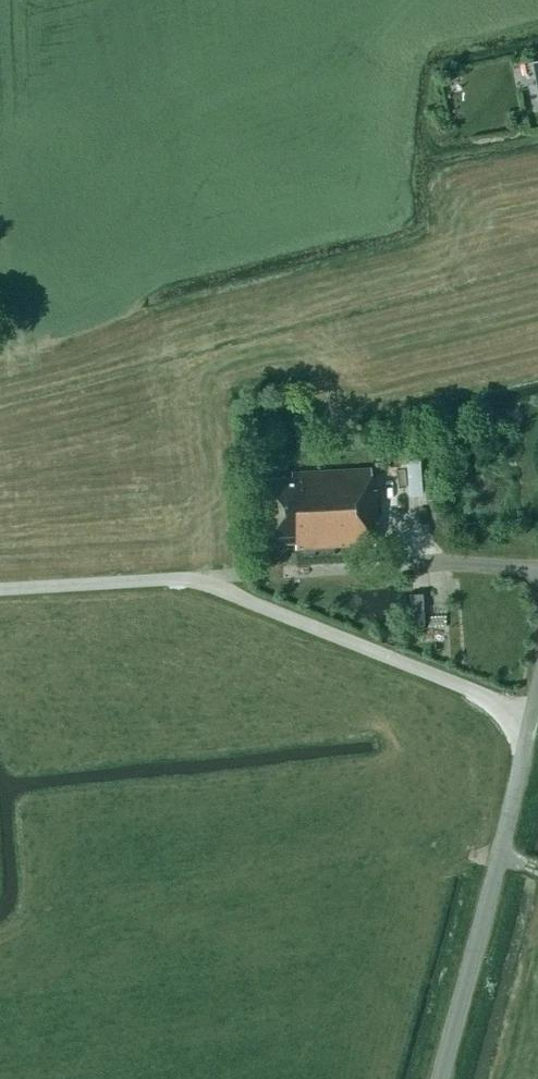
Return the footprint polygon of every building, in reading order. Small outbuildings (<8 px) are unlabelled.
[(379,459),(405,457),(404,437),(393,438),(393,442),(381,443),(381,449),(378,449),(379,459)] [(374,524),(378,523),(374,461),(377,461),(376,445),(260,453),(266,546),(290,545),(290,544),(295,543),(296,549),(375,545),(374,524)] [(438,485),(427,486),(428,500),(440,499),(438,485)]
